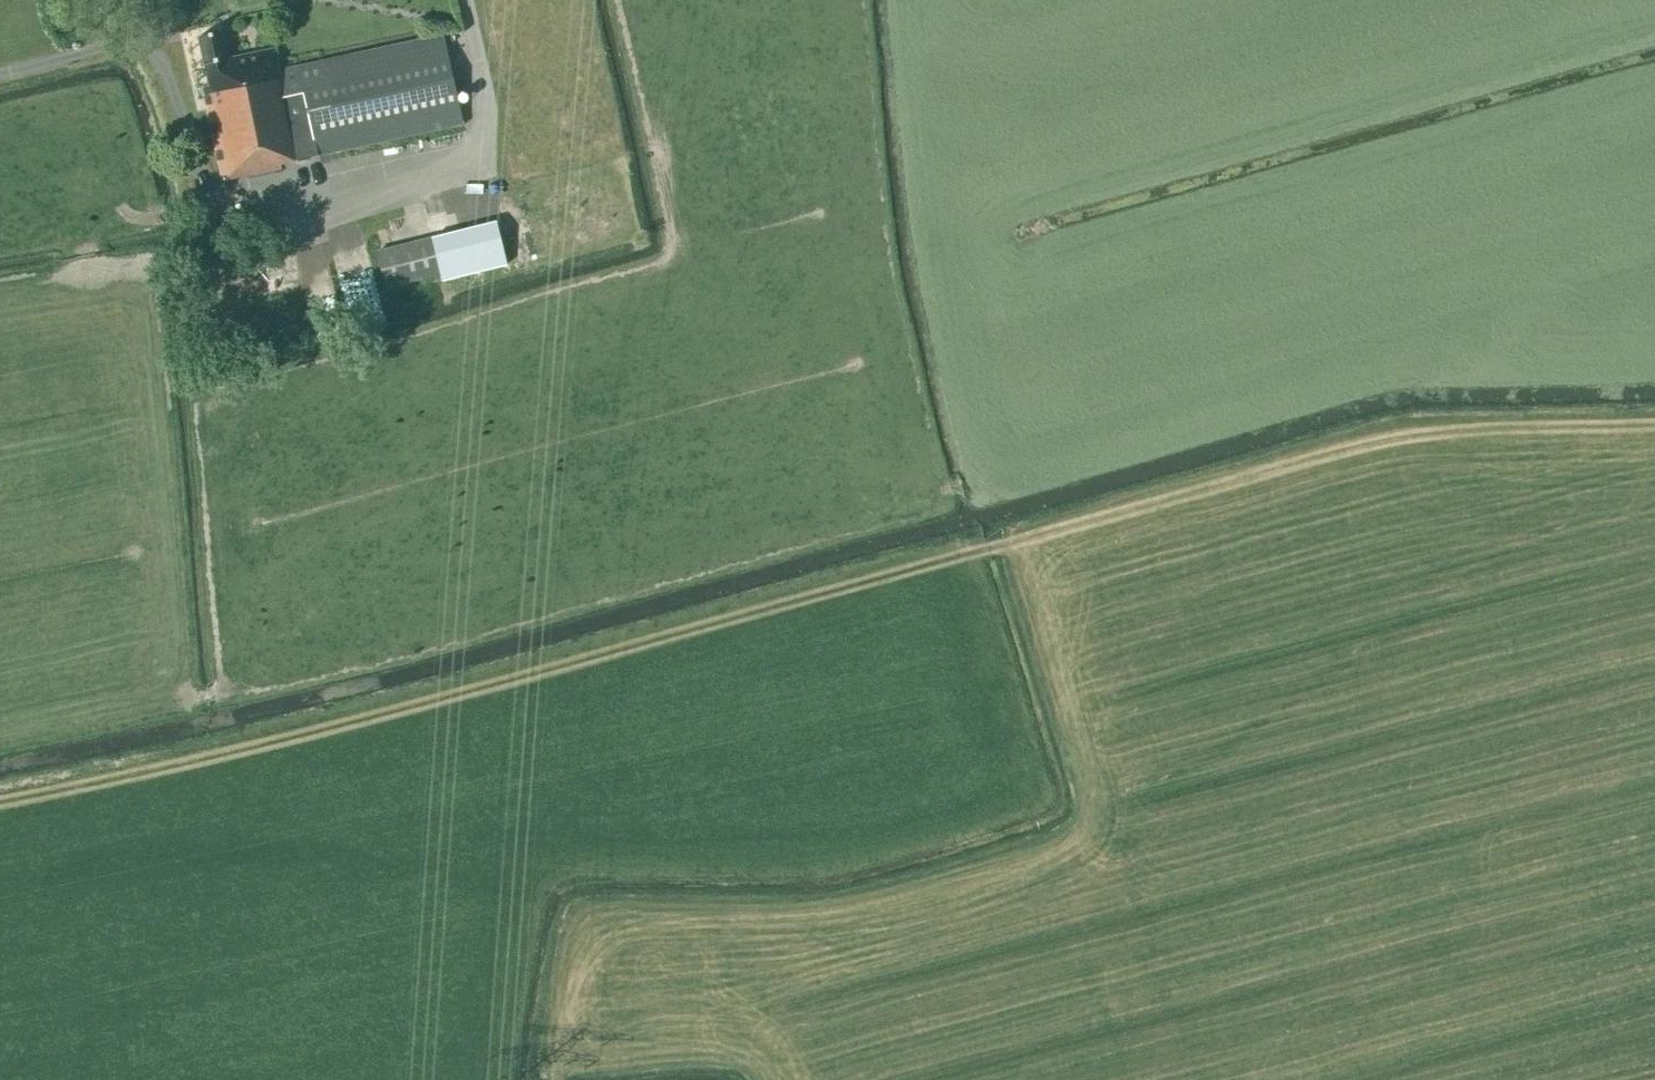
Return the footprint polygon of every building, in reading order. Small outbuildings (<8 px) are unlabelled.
[(227,59),(222,32),(198,37),(208,85),(202,86),(222,181),(281,169),(280,165),(462,124),(442,37),(279,71),(275,49),(227,59)] [(450,234),(375,253),(383,289),(459,269),(450,234)]
